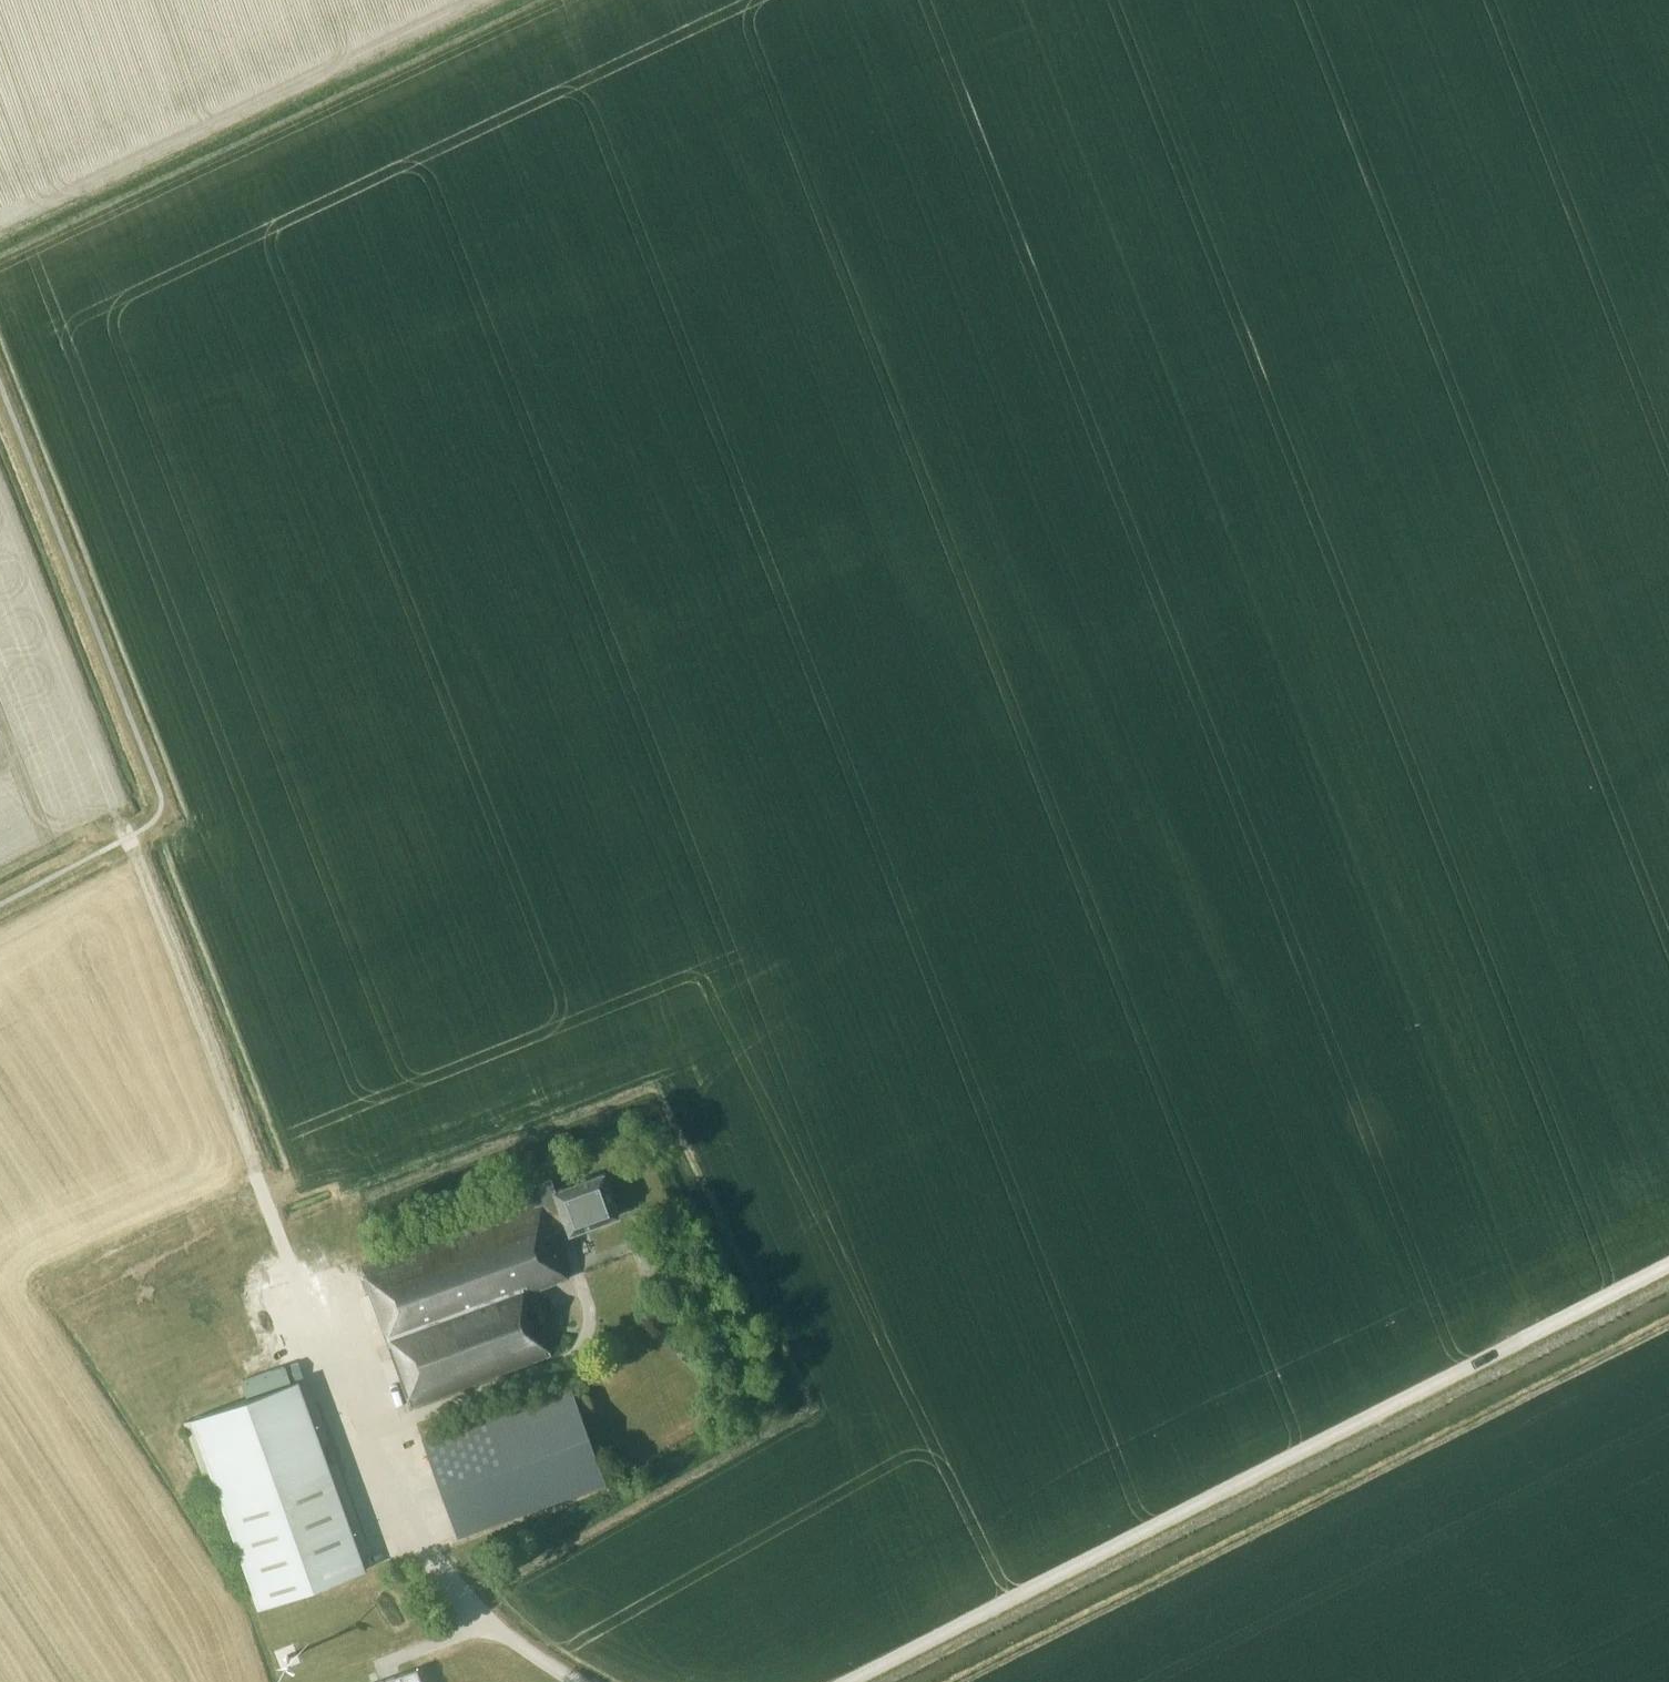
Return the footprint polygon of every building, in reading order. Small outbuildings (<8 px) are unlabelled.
[(551,1353),(530,1296),(528,1291),(569,1276),(551,1228),(566,1222),(569,1232),(618,1214),(602,1172),(555,1189),(551,1177),(527,1186),(532,1202),(360,1263),(411,1404),(551,1353)] [(366,1571),(296,1382),(195,1416),(259,1610),(366,1571)] [(607,1481),(573,1383),(422,1436),(456,1534),(607,1481)] [(416,1669),(377,1681),(421,1681),(416,1669)]
